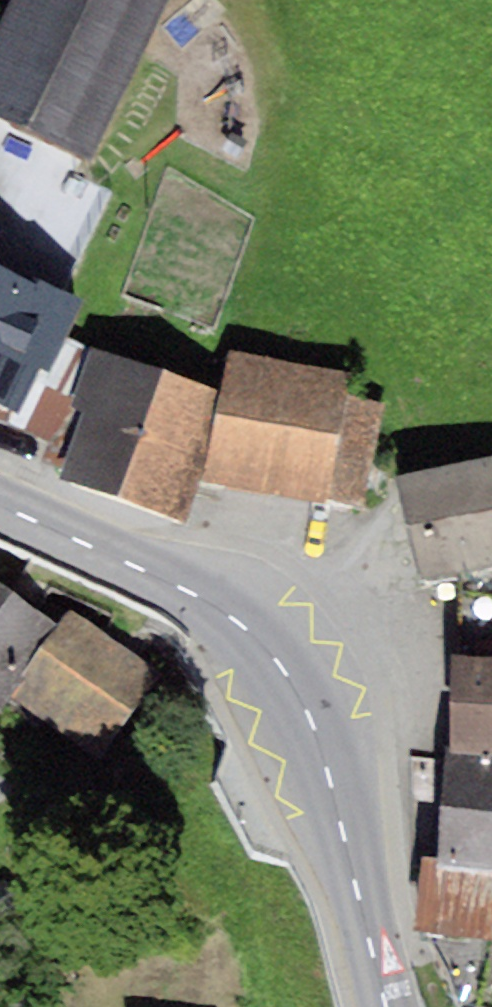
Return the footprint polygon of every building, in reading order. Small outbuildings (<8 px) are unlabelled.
[(167,0),(11,0),(0,23),(0,117),(92,160),(167,0)] [(0,270),(0,401),(19,410),(38,371),(49,376),(85,300),(43,281),(39,288),(0,270)] [(220,392),(89,346),(89,349),(71,407),(85,413),(58,476),(185,525),(204,480),(220,392)] [(350,371),(228,348),(220,392),(204,480),(326,503),(326,498),(345,396),(350,371)] [(345,396),(326,498),(365,505),(384,403),(345,396)] [(395,477),(418,584),(491,569),(491,457),(395,477)] [(58,626),(0,585),(0,709),(10,695),(24,678),(20,675),(58,626)] [(162,676),(70,610),(58,626),(20,675),(24,678),(10,695),(105,760),(162,676)] [(452,655),(449,754),(491,755),(491,657),(452,655)] [(447,754),(438,858),(435,871),(491,876),(491,755),(449,754),(447,754)] [(491,937),(491,876),(435,871),(438,858),(421,858),(411,933),(491,937)]
